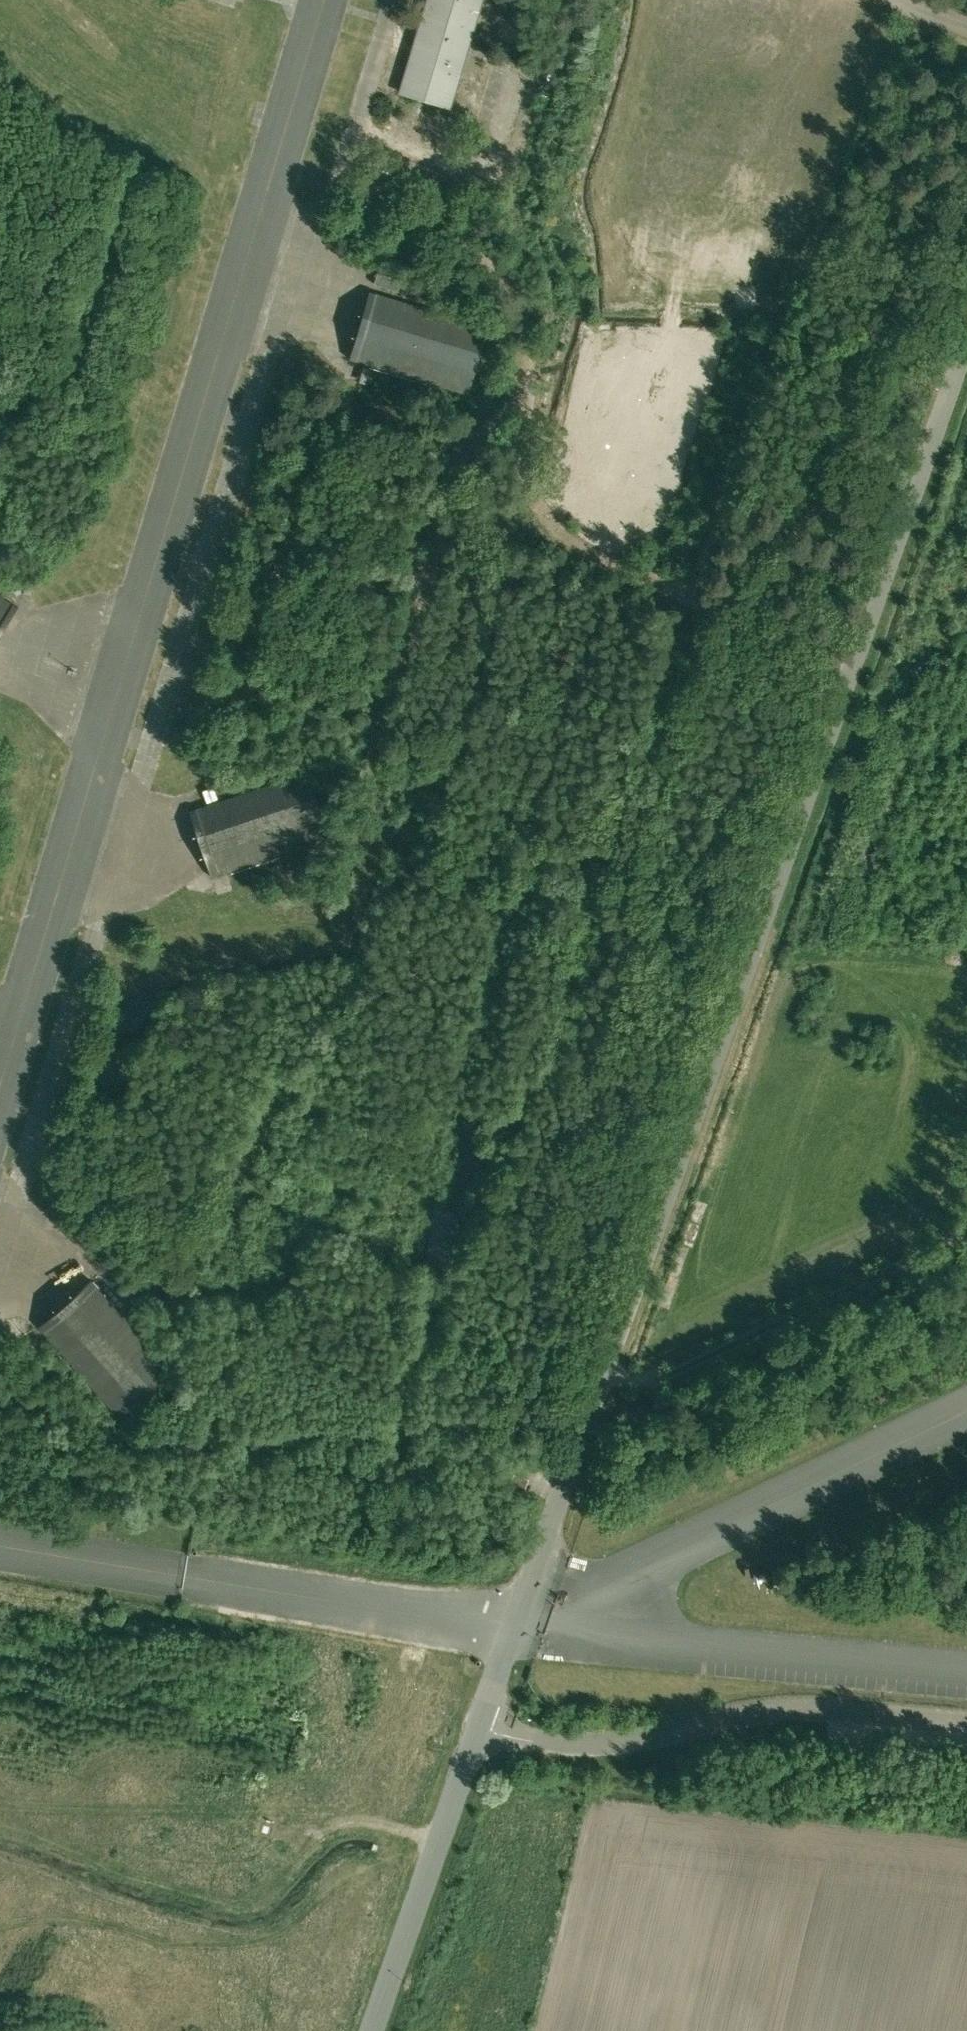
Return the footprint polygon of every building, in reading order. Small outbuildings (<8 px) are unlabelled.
[(418,31),(400,91),(450,107),(482,0),(427,0),(418,31)] [(349,358),(468,394),(474,374),(487,378),(488,376),(495,352),(495,350),(482,346),(488,326),(414,304),(369,291),(349,358)] [(18,607),(12,603),(5,598),(0,595),(0,634),(18,607)] [(231,624),(235,608),(227,606),(224,622),(231,624)] [(275,680),(256,675),(253,687),(272,692),(275,680)] [(313,790),(310,778),(307,771),(234,795),(189,810),(212,877),(226,872),(329,837),(323,818),(336,814),(335,811),(326,785),(313,790)] [(158,1386),(167,1378),(173,1373),(163,1361),(122,1315),(91,1280),(38,1326),(80,1373),(120,1419),(136,1406),(145,1416),(165,1398),(167,1396),(158,1386)] [(127,1429),(125,1437),(139,1440),(140,1433),(127,1429)] [(521,1469),(519,1474),(526,1477),(528,1471),(530,1472),(533,1462),(523,1459),(520,1468),(521,1469)] [(523,1491),(528,1478),(514,1473),(510,1486),(523,1491)] [(508,1535),(501,1532),(498,1541),(505,1543),(508,1535)] [(765,1568),(758,1570),(759,1578),(766,1577),(765,1568)]
